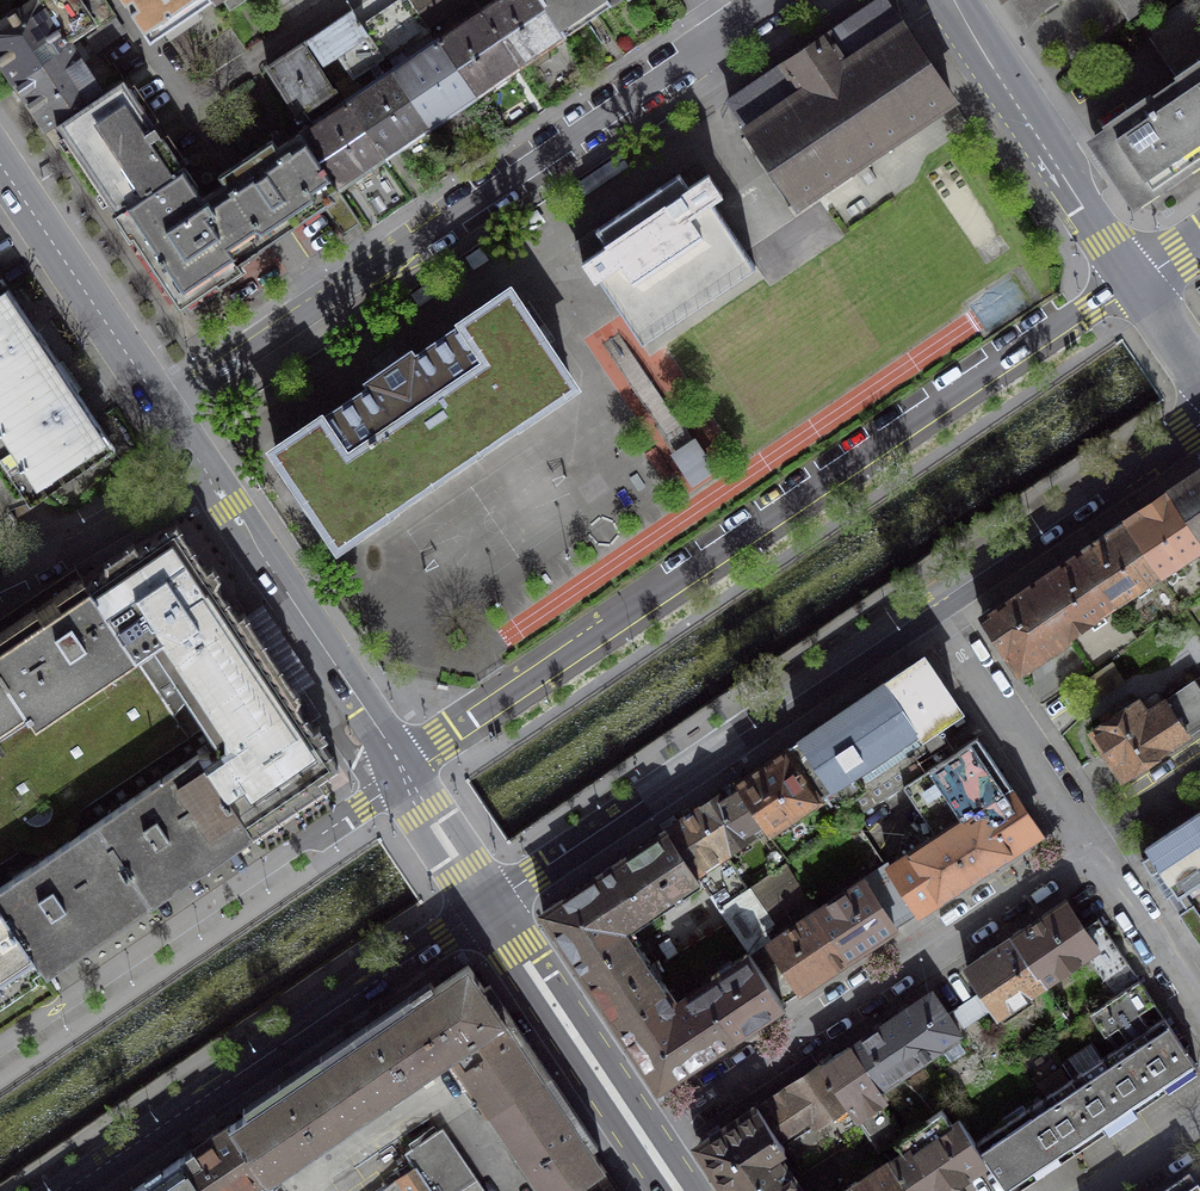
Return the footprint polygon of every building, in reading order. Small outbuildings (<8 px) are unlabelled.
[(14,84),(71,45),(68,40),(93,23),(97,28),(116,15),(106,0),(86,0),(96,15),(91,18),(79,0),(34,0),(0,22),(0,62),(14,84)] [(212,0),(123,0),(150,40),(179,20),(185,29),(198,48),(230,26),(214,3),(212,0)] [(361,26),(382,56),(427,26),(409,0),(401,0),(361,26)] [(427,26),(464,0),(409,0),(427,26)] [(481,9),(519,66),(565,35),(541,0),(494,0),(481,9)] [(565,35),(611,4),(608,0),(541,0),(565,35)] [(729,100),(798,203),(952,99),(884,0),(879,0),(729,100)] [(1127,20),(1152,2),(1151,0),(1113,0),(1127,20)] [(1151,36),(1181,81),(1199,68),(1199,3),(1151,36)] [(481,9),(436,39),(475,96),(519,66),(481,9)] [(350,10),(306,40),(321,63),(336,52),(353,76),(382,56),(361,26),(350,10)] [(204,57),(198,48),(185,29),(173,37),(192,65),(204,57)] [(436,39),(391,69),(429,127),(475,96),(436,39)] [(303,42),(266,66),(298,113),(334,88),(303,42)] [(102,91),(71,45),(14,84),(29,106),(45,129),(55,123),(102,91)] [(1167,91),(1199,139),(1199,68),(1181,81),(1167,91)] [(391,69),(346,101),(384,157),(429,127),(391,69)] [(103,92),(102,91),(55,123),(115,213),(182,169),(123,79),(103,92)] [(1094,140),(1133,198),(1199,154),(1199,139),(1167,91),(1094,140)] [(384,157),(346,101),(301,131),(338,187),(384,157)] [(202,198),(182,169),(115,213),(178,308),(246,264),(243,259),(277,236),(325,205),(317,192),(332,182),(336,189),(338,187),(301,131),(293,136),(293,137),(276,148),(277,149),(258,162),(257,160),(263,156),(257,149),(230,167),(218,175),(223,184),(202,198)] [(679,173),(596,229),(606,245),(582,261),(595,280),(598,278),(642,343),(756,267),(710,199),(700,205),(679,173)] [(57,363),(6,285),(0,290),(0,401),(57,363)] [(371,385),(275,448),(306,494),(338,541),(390,507),(389,505),(519,417),(520,419),(573,383),(509,290),(415,356),(411,350),(401,358),(389,365),(366,379),(371,385)] [(0,401),(0,457),(29,502),(113,447),(57,363),(0,401)] [(1169,491),(1199,538),(1199,470),(1169,491)] [(1169,491),(1124,521),(1157,573),(1199,544),(1199,538),(1169,491)] [(1157,573),(1124,521),(1078,551),(1113,602),(1157,573)] [(127,643),(216,584),(222,580),(211,564),(206,568),(204,565),(194,551),(176,523),(138,549),(133,542),(104,561),(105,570),(86,582),(127,643)] [(1113,602),(1078,551),(1037,579),(1032,582),(1070,636),(1090,621),(1095,627),(1107,617),(1102,610),(1113,602)] [(86,582),(82,576),(0,631),(0,673),(21,704),(30,718),(132,650),(127,643),(86,582)] [(1070,636),(1032,582),(1027,585),(982,615),(1020,671),(1070,636)] [(313,727),(298,705),(300,695),(243,611),(237,615),(216,584),(127,643),(132,650),(198,751),(248,825),(338,765),(321,740),(327,736),(318,723),(313,727)] [(96,820),(198,751),(132,650),(30,718),(21,704),(0,718),(0,884),(96,820)] [(923,657),(800,738),(831,783),(844,803),(928,747),(926,745),(928,744),(930,746),(951,732),(942,719),(958,709),(923,657)] [(0,673),(0,718),(21,704),(0,673)] [(1136,700),(1115,714),(1093,729),(1108,752),(1123,776),(1199,725),(1199,677),(1145,713),(1136,700)] [(977,737),(903,785),(906,790),(936,835),(889,866),(919,911),(1031,837),(1040,832),(980,742),(977,737)] [(831,783),(800,738),(734,783),(739,789),(761,822),(769,834),(819,800),(815,794),(831,783)] [(96,820),(145,895),(196,860),(242,829),(248,825),(198,751),(96,820)] [(761,822),(739,789),(727,797),(723,791),(696,808),(726,852),(753,835),(750,830),(761,822)] [(726,852),(696,808),(690,811),(691,813),(687,815),(676,822),(666,829),(701,881),(718,908),(748,888),(743,881),(736,886),(718,858),(726,852)] [(1183,822),(1199,847),(1199,811),(1183,822)] [(40,965),(45,961),(145,895),(96,820),(0,884),(0,905),(40,965)] [(1145,847),(1150,853),(1142,858),(1166,894),(1174,889),(1178,896),(1185,892),(1199,882),(1199,847),(1183,822),(1145,847)] [(701,881),(666,829),(618,860),(651,909),(662,902),(664,905),(701,881)] [(651,909),(618,860),(611,865),(580,886),(549,906),(542,911),(569,952),(585,975),(634,942),(621,922),(626,919),(629,923),(651,909)] [(847,959),(816,910),(803,919),(799,914),(792,919),(787,911),(805,900),(783,865),(748,888),(718,908),(749,952),(782,1002),(841,963),(847,959)] [(919,911),(889,866),(877,874),(874,870),(816,910),(847,959),(854,955),(919,911)] [(1178,896),(1187,909),(1179,913),(1199,946),(1199,914),(1185,892),(1178,896)] [(1017,933),(1012,936),(1043,983),(1088,953),(1104,976),(1127,961),(1097,917),(1083,928),(1065,900),(1017,933)] [(40,965),(0,905),(0,992),(40,965)] [(1043,983),(1012,936),(989,950),(966,965),(999,1013),(1043,983)] [(641,953),(634,942),(585,975),(588,979),(613,1017),(616,1021),(668,988),(643,951),(641,953)] [(782,1002),(749,952),(711,977),(713,979),(703,986),(734,1034),(740,1030),(782,1002)] [(517,1099),(546,1080),(499,1010),(479,981),(467,963),(412,1001),(450,1059),(487,1114),(515,1095),(517,1099)] [(1106,1035),(1119,1026),(1128,1041),(1132,1038),(1166,1088),(1197,1067),(1164,1017),(1150,1026),(1140,1012),(1154,1002),(1139,979),(1090,1011),(1106,1035)] [(671,1076),(734,1034),(703,986),(680,1001),(683,1005),(678,1009),(666,990),(668,989),(668,988),(616,1021),(637,1053),(658,1084),(671,1076)] [(931,992),(891,1019),(919,1061),(959,1032),(931,992)] [(362,1034),(325,1059),(345,1088),(341,1091),(360,1119),(450,1059),(412,1001),(374,1026),(368,1030),(362,1034)] [(891,1019),(853,1045),(885,1093),(905,1079),(901,1073),(919,1061),(891,1019)] [(1166,1088),(1132,1038),(1128,1041),(1102,1058),(1136,1108),(1166,1088)] [(880,1151),(905,1134),(883,1102),(888,1098),(885,1093),(853,1045),(828,1061),(822,1066),(847,1103),(880,1151)] [(1136,1108),(1102,1058),(1072,1078),(1105,1129),(1136,1108)] [(235,1120),(229,1124),(262,1174),(267,1181),(273,1177),(360,1119),(341,1091),(345,1088),(325,1059),(285,1086),(280,1090),(274,1094),(235,1120)] [(847,1103),(822,1066),(790,1087),(790,1088),(759,1108),(783,1145),(847,1103)] [(1105,1129),(1072,1078),(1042,1098),(1075,1149),(1105,1129)] [(604,1168),(584,1138),(564,1107),(546,1080),(517,1099),(515,1095),(487,1114),(538,1190),(570,1190),(604,1168)] [(1042,1098),(975,1143),(987,1159),(1009,1190),(1014,1190),(1075,1149),(1042,1098)] [(704,1139),(703,1144),(702,1151),(729,1190),(804,1190),(777,1151),(784,1146),(783,1145),(759,1108),(757,1105),(704,1139)] [(911,1190),(941,1190),(987,1159),(975,1143),(959,1118),(952,1123),(942,1109),(897,1141),(904,1151),(891,1160),(911,1190)] [(180,1157),(203,1190),(239,1190),(262,1174),(229,1124),(208,1138),(188,1152),(180,1157)] [(435,1131),(405,1151),(415,1166),(432,1190),(475,1190),(435,1131)] [(180,1157),(130,1190),(203,1190),(180,1157)] [(891,1160),(866,1176),(869,1179),(860,1185),(856,1180),(851,1184),(852,1185),(843,1190),(911,1190),(891,1160)] [(399,1177),(408,1190),(432,1190),(415,1166),(399,1177)] [(604,1168),(570,1190),(620,1190),(604,1168)] [(379,1190),(408,1190),(399,1177),(379,1190)]
